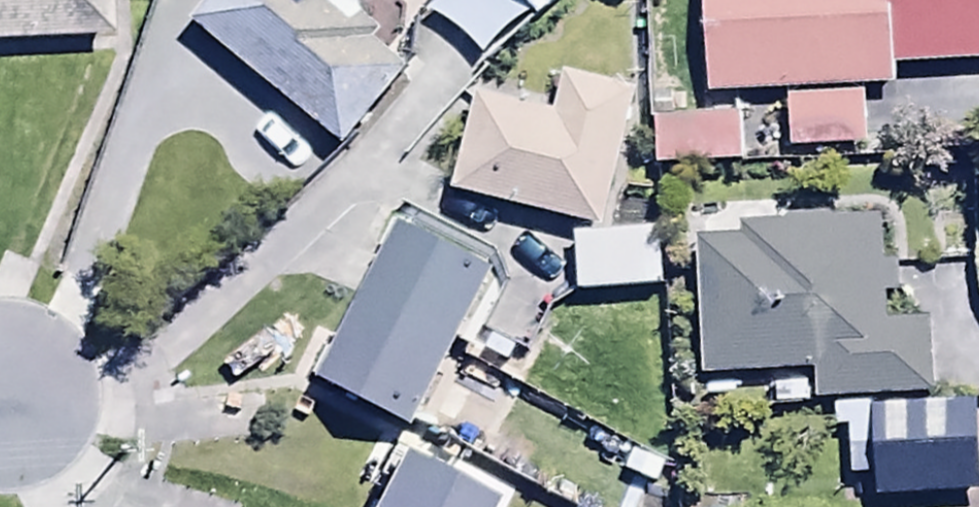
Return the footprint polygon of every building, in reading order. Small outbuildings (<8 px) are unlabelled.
[(108,32),(108,0),(0,0),(0,35),(108,32)] [(185,20),(339,142),(400,65),(368,39),(376,29),(356,12),(355,0),(203,0),(185,20)] [(536,13),(549,0),(524,0),(536,13)] [(701,94),(780,90),(784,152),(865,148),(862,89),(894,87),(893,64),(978,60),(978,0),(697,0),(701,94)] [(470,91),(446,188),(598,225),(632,86),(558,68),(547,110),(470,91)] [(693,236),(700,372),(811,366),(813,400),(927,394),(923,313),(886,315),(881,210),(735,217),(736,233),(693,236)] [(406,213),(313,378),(401,428),(494,263),(406,213)] [(574,280),(574,289),(661,282),(656,226),(569,232),(570,245),(560,246),(563,281),(574,280)] [(871,474),(871,492),(978,492),(978,398),(829,402),(830,428),(847,427),(848,474),(871,474)] [(364,506),(488,506),(497,490),(399,439),(364,506)]
